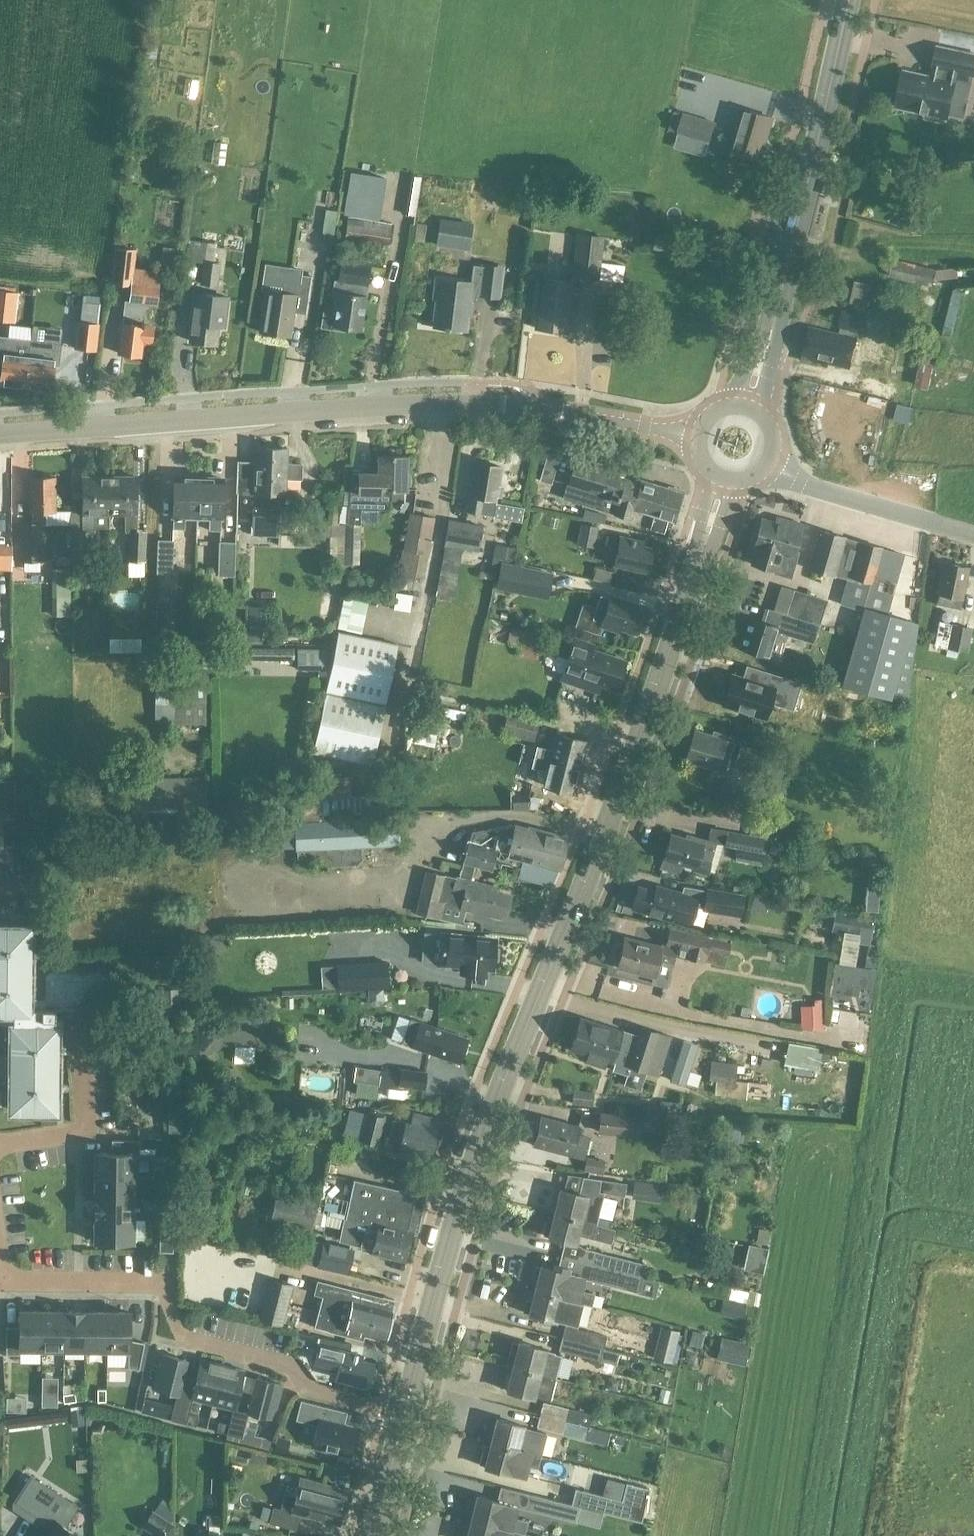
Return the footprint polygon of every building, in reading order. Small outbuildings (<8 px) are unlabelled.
[(150,53),(166,55),(168,41),(152,40),(150,53)] [(931,75),(903,69),(895,108),(922,114),(926,115),(925,118),(945,123),(956,73),(973,77),(973,55),(936,47),(931,75)] [(769,132),(773,119),(744,110),(732,153),(759,160),(767,132),(769,132)] [(714,123),(683,114),(678,133),(709,142),(714,123)] [(415,168),(414,209),(425,209),(426,169),(415,168)] [(354,212),(386,214),(387,188),(355,186),(354,212)] [(299,212),(317,215),(320,196),(303,193),(299,212)] [(349,218),(346,238),(389,245),(392,226),(349,218)] [(440,219),(436,246),(470,251),(473,224),(440,219)] [(427,224),(417,222),(415,240),(425,241),(427,224)] [(598,252),(600,238),(577,235),(573,277),(598,280),(600,264),(602,252),(598,252)] [(655,249),(664,251),(666,241),(657,239),(655,249)] [(213,264),(217,245),(192,241),(189,261),(205,263),(202,284),(218,286),(220,265),(213,264)] [(134,251),(115,249),(111,285),(130,287),(134,251)] [(959,277),(958,268),(937,270),(893,260),(890,276),(933,287),(935,280),(959,277)] [(337,331),(338,327),(361,331),(366,297),(365,297),(367,288),(371,266),(342,262),(339,283),(338,293),(335,311),(325,310),(322,328),(337,331)] [(598,280),(622,283),(624,267),(600,264),(598,280)] [(439,300),(435,327),(444,328),(444,330),(461,332),(462,330),(465,330),(469,302),(475,303),(476,294),(482,295),(498,298),(502,269),(485,267),(485,268),(473,267),(471,284),(438,280),(436,300),(439,300)] [(161,273),(133,270),(129,303),(146,305),(157,306),(161,273)] [(260,333),(291,338),(297,296),(309,298),(313,278),(300,276),(299,284),(286,282),(284,294),(267,291),(260,333)] [(542,279),(536,329),(566,333),(572,283),(542,279)] [(854,282),(849,303),(865,307),(870,286),(854,282)] [(216,346),(219,328),(225,328),(229,298),(194,293),(191,320),(193,320),(190,342),(216,346)] [(14,322),(17,296),(0,294),(0,320),(14,322)] [(129,303),(124,302),(118,355),(140,357),(142,344),(151,345),(153,328),(144,327),(146,305),(129,303)] [(810,328),(802,362),(822,366),(823,362),(850,369),(858,336),(862,337),(866,317),(844,312),(841,327),(842,328),(841,335),(810,328)] [(79,321),(76,348),(97,351),(100,324),(79,321)] [(25,387),(28,358),(13,356),(14,344),(0,342),(0,359),(2,360),(0,382),(0,385),(25,387)] [(46,347),(44,360),(28,358),(25,387),(51,390),(54,365),(59,366),(61,349),(46,347)] [(238,494),(237,521),(253,521),(280,523),(280,510),(266,509),(266,506),(285,506),(285,495),(286,495),(287,478),(300,479),(301,463),(287,462),(288,450),(255,449),(254,463),(239,462),(238,494)] [(359,474),(352,474),(347,524),(359,525),(360,510),(389,511),(389,490),(405,490),(405,486),(410,486),(410,476),(405,476),(406,457),(380,457),(379,475),(359,474)] [(575,461),(568,485),(563,500),(606,512),(631,519),(634,510),(673,522),(681,493),(642,481),(641,484),(617,477),(618,474),(575,461)] [(468,513),(481,515),(481,514),(494,516),(496,502),(497,502),(497,497),(501,498),(503,488),(499,487),(502,468),(475,464),(470,497),(468,513)] [(540,480),(552,484),(555,472),(544,469),(540,480)] [(136,478),(109,479),(109,515),(125,515),(125,533),(129,533),(128,562),(145,562),(146,538),(137,538),(136,514),(135,513),(135,480),(136,479),(136,478)] [(198,519),(199,479),(175,478),(173,530),(185,531),(186,519),(198,519)] [(30,513),(32,513),(32,525),(21,525),(21,563),(41,562),(41,526),(45,526),(45,513),(55,513),(55,479),(29,479),(30,513)] [(83,514),(82,514),(82,533),(71,533),(72,568),(89,568),(89,533),(94,533),(94,515),(109,515),(109,479),(82,479),(82,480),(83,480),(83,514)] [(199,479),(198,519),(210,520),(209,531),(221,532),(223,480),(199,479)] [(404,550),(402,550),(398,576),(416,579),(420,553),(428,554),(434,519),(410,515),(404,550)] [(762,519),(758,535),(775,540),(774,541),(779,543),(777,551),(780,552),(778,562),(788,565),(787,568),(793,570),(793,567),(789,566),(800,529),(799,529),(800,524),(779,518),(777,523),(762,519)] [(482,527),(450,522),(446,546),(478,552),(482,527)] [(359,525),(347,524),(346,542),(359,543),(359,525)] [(582,525),(578,544),(593,548),(598,528),(582,525)] [(911,622),(885,615),(902,555),(881,549),(881,548),(862,543),(862,544),(845,539),(845,538),(819,530),(807,569),(834,577),(834,576),(848,580),(841,605),(863,611),(842,686),(889,699),(911,622)] [(774,541),(775,540),(758,535),(754,547),(755,548),(751,564),(774,571),(774,573),(786,577),(787,573),(791,574),(793,570),(787,568),(788,565),(778,562),(780,552),(777,551),(779,543),(774,541)] [(606,537),(604,550),(617,554),(614,565),(647,572),(652,550),(641,547),(642,543),(620,538),(620,540),(606,537)] [(158,540),(157,574),(173,574),(174,541),(158,540)] [(236,544),(220,544),(219,576),(234,576),(236,544)] [(952,608),(954,597),(962,598),(968,568),(943,563),(937,593),(939,593),(936,605),(952,608)] [(534,570),(502,564),(498,585),(530,592),(534,570)] [(71,568),(52,569),(52,598),(71,598),(71,568)] [(153,598),(152,578),(125,579),(126,599),(153,598)] [(404,582),(401,599),(419,601),(421,584),(404,582)] [(786,616),(818,626),(826,601),(794,592),(786,616)] [(603,623),(602,626),(619,632),(620,629),(635,634),(643,610),(611,599),(610,600),(601,597),(594,620),(603,623)] [(261,608),(247,608),(247,644),(261,644),(261,608)] [(818,626),(786,616),(767,610),(763,624),(749,620),(744,636),(742,635),(739,644),(742,644),(740,649),(767,657),(768,654),(780,657),(787,632),(814,640),(818,626)] [(939,622),(935,646),(967,652),(971,629),(939,622)] [(119,627),(119,640),(146,640),(146,627),(119,627)] [(519,657),(539,661),(542,639),(535,638),(536,632),(512,628),(509,644),(521,646),(519,657)] [(398,646),(340,634),(314,755),(372,767),(398,646)] [(594,646),(573,639),(559,678),(580,685),(582,679),(617,691),(626,662),(593,651),(594,646)] [(294,648),(247,648),(247,661),(294,661),(294,648)] [(326,650),(298,649),(298,670),(325,671),(326,650)] [(205,675),(155,675),(155,722),(174,722),(174,725),(206,725),(205,675)] [(731,677),(730,682),(727,681),(724,691),(727,692),(723,706),(765,719),(769,705),(788,711),(792,712),(800,684),(797,683),(776,676),(772,690),(742,681),(731,677)] [(503,733),(534,741),(539,722),(508,714),(503,733)] [(695,731),(685,762),(716,771),(716,770),(725,773),(729,758),(733,743),(726,741),(726,740),(723,739),(725,735),(713,732),(712,736),(695,731)] [(539,770),(548,772),(544,786),(573,794),(586,743),(556,735),(556,737),(550,736),(547,749),(553,750),(552,752),(548,751),(547,755),(536,753),(535,758),(522,755),(517,773),(516,779),(535,783),(539,770)] [(740,745),(740,746),(736,760),(736,761),(759,768),(763,753),(740,745)] [(311,779),(313,805),(363,802),(362,789),(331,791),(330,778),(311,779)] [(206,779),(147,780),(146,793),(129,794),(129,797),(62,797),(62,827),(85,827),(85,821),(129,821),(129,830),(147,830),(147,821),(207,820),(206,779)] [(538,799),(539,788),(518,787),(517,799),(538,799)] [(766,840),(769,815),(752,813),(750,837),(764,839),(766,840)] [(0,824),(0,862),(1,862),(1,846),(14,846),(14,819),(0,819),(0,824)] [(362,858),(362,848),(399,846),(398,819),(297,825),(298,859),(317,859),(326,867),(355,866),(356,867),(363,859),(362,858)] [(473,833),(465,863),(477,866),(491,870),(491,871),(501,874),(503,865),(521,870),(519,877),(552,886),(558,869),(560,870),(568,839),(517,826),(473,833)] [(750,837),(726,832),(724,845),(738,848),(762,852),(764,839),(750,837)] [(665,859),(662,869),(678,873),(681,863),(695,868),(694,871),(707,874),(716,845),(687,836),(686,841),(671,836),(664,859),(665,859)] [(738,848),(735,860),(762,865),(764,853),(762,852),(738,848)] [(442,919),(445,904),(506,919),(511,897),(488,891),(489,887),(473,883),(477,866),(465,863),(460,880),(428,872),(417,913),(442,919)] [(639,887),(632,910),(674,923),(691,928),(697,908),(703,909),(703,912),(741,918),(745,895),(707,888),(706,891),(684,886),(682,892),(656,884),(654,892),(639,887)] [(769,898),(753,895),(750,907),(766,910),(769,898)] [(836,913),(833,931),(844,933),(859,936),(876,939),(879,921),(836,913)] [(373,925),(352,928),(354,939),(375,936),(373,925)] [(105,1012),(105,968),(45,968),(45,1000),(29,1000),(30,927),(0,927),(0,1013),(2,1013),(2,1025),(0,1025),(0,1027),(11,1027),(11,1042),(17,1042),(17,1054),(11,1054),(11,1055),(17,1055),(17,1067),(10,1067),(10,1098),(17,1098),(16,1112),(56,1112),(55,1011),(105,1012)] [(687,951),(685,958),(705,963),(708,951),(728,956),(730,945),(711,940),(670,931),(666,946),(676,949),(687,951)] [(495,941),(442,936),(440,962),(446,963),(445,968),(456,969),(457,963),(464,964),(463,973),(484,974),(485,966),(497,967),(498,954),(494,954),(495,941)] [(661,947),(625,939),(618,968),(654,976),(658,962),(672,965),(676,949),(666,946),(662,945),(661,947)] [(338,969),(339,991),(388,988),(387,961),(362,962),(362,968),(338,969)] [(858,985),(873,988),(876,970),(863,967),(854,966),(839,963),(833,962),(828,989),(843,992),(845,983),(858,985)] [(823,1025),(823,1006),(802,1007),(803,1026),(823,1025)] [(619,1031),(581,1019),(571,1051),(588,1056),(586,1062),(604,1068),(606,1062),(608,1063),(609,1062),(616,1064),(614,1070),(629,1075),(631,1069),(645,1073),(658,1077),(671,1038),(642,1029),(639,1038),(618,1032),(619,1031)] [(467,1039),(412,1020),(403,1043),(429,1052),(429,1054),(459,1064),(467,1039)] [(269,1028),(223,1027),(208,1033),(193,1043),(203,1058),(222,1047),(255,1047),(255,1049),(268,1049),(269,1028)] [(785,1064),(817,1070),(822,1050),(789,1043),(785,1064)] [(382,1071),(380,1085),(400,1088),(400,1086),(424,1090),(426,1073),(402,1069),(401,1074),(382,1071)] [(715,1096),(745,1099),(747,1083),(717,1080),(715,1096)] [(175,1108),(173,1087),(147,1089),(149,1111),(175,1108)] [(592,1106),(593,1094),(574,1092),(573,1104),(592,1106)] [(644,1116),(600,1112),(598,1133),(641,1138),(644,1116)] [(350,1115),(344,1137),(378,1145),(384,1118),(369,1114),(350,1115)] [(418,1151),(432,1154),(438,1131),(437,1130),(440,1120),(414,1114),(412,1124),(406,1123),(406,1124),(394,1121),(388,1146),(400,1149),(398,1155),(416,1159),(418,1151)] [(576,1135),(578,1127),(542,1117),(534,1147),(557,1153),(557,1152),(583,1158),(588,1138),(576,1135)] [(68,1159),(77,1158),(73,1138),(64,1140),(68,1159)] [(96,1176),(134,1177),(134,1156),(139,1155),(139,1141),(112,1141),(112,1154),(96,1154),(96,1176)] [(586,1159),(584,1171),(602,1174),(604,1162),(586,1159)] [(134,1177),(96,1176),(96,1198),(134,1198),(134,1177)] [(168,1177),(168,1189),(176,1189),(176,1177),(168,1177)] [(559,1190),(553,1214),(596,1224),(604,1194),(624,1197),(626,1184),(587,1178),(583,1196),(559,1190)] [(345,1219),(369,1225),(369,1224),(379,1227),(380,1225),(407,1231),(415,1194),(353,1181),(345,1219)] [(647,1195),(648,1184),(635,1182),(633,1193),(647,1195)] [(318,1202),(277,1193),(271,1218),(313,1227),(318,1202)] [(144,1199),(134,1198),(96,1198),(95,1220),(133,1220),(143,1220),(144,1199)] [(166,1198),(166,1211),(174,1211),(174,1199),(166,1198)] [(575,1245),(578,1236),(611,1244),(614,1230),(596,1225),(596,1224),(553,1214),(550,1225),(546,1224),(543,1236),(547,1236),(547,1238),(575,1245)] [(369,1225),(345,1219),(343,1230),(366,1235),(362,1250),(372,1252),(372,1254),(405,1262),(412,1233),(407,1231),(380,1225),(379,1227),(369,1224),(369,1225)] [(133,1220),(95,1220),(95,1242),(133,1243),(133,1220)] [(173,1254),(175,1225),(161,1225),(159,1253),(173,1254)] [(760,1230),(756,1247),(769,1249),(772,1232),(760,1230)] [(318,1267),(347,1274),(353,1251),(315,1242),(309,1264),(318,1267)] [(750,1245),(746,1265),(764,1269),(769,1249),(756,1247),(750,1245)] [(610,1256),(584,1249),(581,1262),(607,1268),(642,1276),(645,1264),(610,1256)] [(604,1280),(607,1268),(581,1262),(578,1274),(604,1280)] [(536,1282),(534,1291),(577,1302),(582,1304),(592,1306),(595,1295),(580,1291),(584,1278),(567,1274),(569,1269),(554,1265),(553,1270),(540,1267),(539,1270),(534,1269),(532,1281),(536,1282)] [(641,1278),(629,1274),(625,1289),(638,1292),(641,1278)] [(258,1321),(284,1327),(293,1285),(268,1278),(265,1292),(259,1315),(258,1321)] [(363,1341),(364,1336),(385,1342),(395,1301),(317,1281),(314,1295),(322,1297),(314,1328),(332,1333),(363,1341)] [(582,1304),(577,1302),(534,1291),(531,1302),(526,1301),(523,1312),(528,1313),(528,1315),(551,1321),(552,1319),(577,1326),(582,1304)] [(20,1350),(42,1350),(42,1312),(20,1312),(20,1328),(6,1327),(6,1355),(20,1355),(20,1350)] [(64,1312),(42,1312),(42,1350),(64,1350),(64,1312)] [(86,1312),(64,1312),(64,1350),(85,1350),(86,1312)] [(107,1313),(86,1312),(85,1350),(107,1351),(107,1313)] [(130,1313),(107,1313),(107,1351),(129,1351),(128,1368),(139,1370),(145,1343),(129,1340),(130,1313)] [(562,1339),(587,1345),(603,1349),(606,1337),(565,1327),(562,1339)] [(603,1349),(587,1345),(562,1339),(559,1351),(600,1361),(603,1349)] [(718,1358),(746,1365),(751,1346),(723,1339),(718,1358)] [(518,1343),(512,1367),(556,1378),(559,1367),(543,1363),(546,1351),(518,1343)] [(675,1348),(658,1344),(654,1359),(671,1363),(675,1348)] [(319,1346),(315,1361),(338,1367),(336,1378),(355,1383),(354,1386),(366,1389),(367,1386),(368,1386),(369,1381),(372,1382),(375,1369),(372,1369),(373,1364),(361,1361),(362,1356),(319,1346)] [(684,1359),(693,1361),(695,1353),(686,1351),(684,1359)] [(183,1376),(187,1360),(161,1354),(153,1388),(177,1394),(178,1394),(183,1376)] [(210,1362),(201,1360),(196,1380),(183,1376),(178,1394),(177,1394),(171,1420),(187,1424),(189,1414),(193,1399),(213,1404),(223,1365),(210,1362)] [(233,1409),(229,1424),(226,1434),(242,1438),(249,1412),(248,1412),(253,1395),(252,1394),(239,1391),(244,1371),(223,1365),(213,1404),(233,1409)] [(550,1401),(556,1378),(512,1367),(506,1391),(535,1399),(535,1397),(550,1401)] [(282,1385),(260,1379),(256,1378),(252,1394),(253,1395),(248,1412),(249,1412),(273,1419),(282,1385)] [(106,1402),(106,1390),(98,1390),(98,1402),(106,1402)] [(74,1392),(63,1394),(64,1402),(75,1401),(74,1392)] [(57,1397),(41,1396),(41,1407),(56,1407),(57,1403),(57,1397)] [(16,1411),(16,1397),(6,1397),(6,1411),(16,1411)] [(317,1426),(312,1447),(349,1456),(354,1436),(338,1432),(343,1412),(300,1401),(295,1421),(317,1426)] [(543,1403),(540,1416),(565,1423),(565,1421),(589,1427),(592,1415),(568,1409),(568,1410),(543,1403)] [(83,1422),(82,1410),(71,1411),(73,1424),(83,1422)] [(189,1414),(187,1424),(197,1426),(199,1416),(189,1414)] [(562,1434),(565,1423),(540,1416),(537,1428),(562,1434)] [(615,1436),(618,1424),(592,1417),(589,1430),(615,1436)] [(496,1420),(490,1443),(527,1453),(532,1431),(524,1429),(525,1427),(496,1420)] [(37,1433),(24,1434),(23,1421),(8,1422),(10,1448),(37,1447),(37,1433)] [(219,1422),(217,1431),(226,1434),(229,1424),(219,1422)] [(482,1454),(479,1465),(484,1466),(484,1467),(513,1475),(513,1474),(525,1477),(527,1466),(538,1469),(541,1457),(527,1453),(490,1443),(487,1455),(482,1454)] [(78,1461),(78,1472),(88,1472),(87,1460),(78,1461)] [(14,1503),(39,1520),(29,1535),(79,1535),(65,1527),(77,1508),(58,1495),(59,1494),(31,1477),(14,1503)] [(273,1509),(263,1507),(260,1520),(270,1522),(269,1523),(295,1530),(300,1513),(309,1515),(308,1517),(339,1525),(347,1491),(330,1487),(330,1485),(301,1477),(296,1497),(284,1494),(280,1510),(273,1508),(273,1509)] [(64,1495),(71,1502),(84,1491),(77,1483),(64,1495)] [(571,1506),(580,1508),(603,1514),(640,1523),(649,1490),(626,1484),(622,1502),(607,1498),(575,1490),(571,1506)] [(580,1508),(527,1494),(524,1507),(576,1520),(580,1508)] [(505,1505),(476,1497),(470,1521),(499,1529),(512,1532),(521,1535),(524,1535),(528,1522),(515,1519),(518,1509),(505,1505)] [(153,1535),(155,1535),(173,1535),(173,1524),(165,1518),(153,1535)] [(512,1532),(499,1529),(470,1521),(468,1531),(463,1530),(461,1535),(521,1535),(512,1532)]
